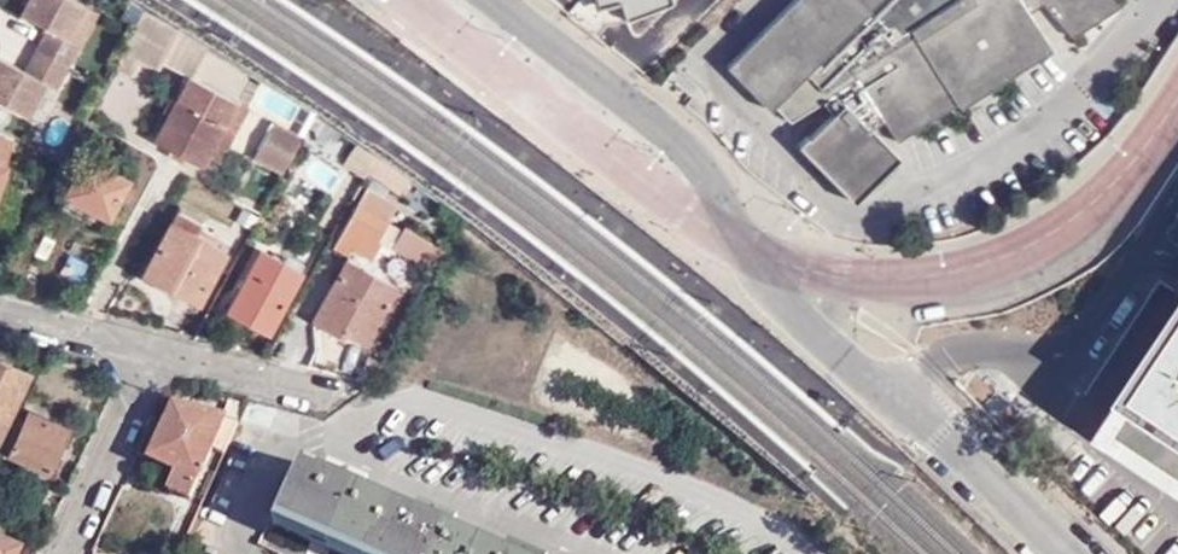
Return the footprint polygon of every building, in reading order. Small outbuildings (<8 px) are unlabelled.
[(65,65),(77,42),(66,36),(83,4),(75,0),(23,0),(18,11),(44,26),(32,47),(46,55),(65,65)] [(595,8),(620,1),(624,19),(674,7),(672,0),(594,0),(595,8)] [(1022,0),(789,0),(725,63),(769,108),(774,103),(788,119),(821,99),(832,110),(808,134),(806,133),(797,142),(853,199),(899,154),(869,124),(882,116),(895,138),(956,100),(959,105),(1051,47),(1027,9),(1022,0)] [(1027,9),(1041,0),(1022,0),(1027,9)] [(1071,35),(1118,4),(1115,0),(1043,0),(1071,35)] [(24,112),(41,80),(35,76),(46,55),(32,47),(21,69),(0,58),(0,100),(24,112)] [(138,61),(121,52),(113,67),(130,77),(138,61)] [(41,80),(53,86),(64,65),(65,65),(46,55),(35,76),(41,80)] [(203,165),(208,155),(237,100),(189,73),(154,140),(203,165)] [(237,100),(208,155),(219,161),(248,105),(237,100)] [(97,126),(85,120),(78,132),(90,139),(97,126)] [(271,140),(294,152),(301,138),(279,126),(271,140)] [(321,126),(314,145),(341,154),(347,135),(321,126)] [(11,134),(0,128),(0,186),(6,167),(1,166),(11,134)] [(253,160),(282,175),(294,152),(271,140),(265,137),(253,160)] [(371,168),(376,157),(355,142),(348,155),(371,168)] [(130,180),(85,157),(60,204),(89,220),(94,211),(110,219),(130,180)] [(397,193),(407,179),(376,157),(371,168),(368,173),(397,193)] [(439,224),(449,209),(407,179),(397,193),(439,224)] [(312,210),(322,192),(300,180),(290,197),(312,210)] [(378,236),(385,221),(356,205),(338,240),(373,258),(384,239),(378,236)] [(401,220),(386,250),(425,270),(441,240),(401,220)] [(226,253),(171,224),(147,268),(175,284),(172,291),(199,305),(226,253)] [(270,329),(301,275),(259,253),(229,307),(270,329)] [(368,345),(397,288),(347,261),(313,322),(341,338),(345,332),(368,345)] [(1115,405),(1177,446),(1177,310),(1115,405)] [(30,375),(0,361),(0,440),(30,375)] [(227,454),(240,424),(173,406),(148,459),(177,473),(170,488),(193,499),(194,495),(206,470),(214,450),(227,454)] [(49,473),(68,430),(30,412),(10,453),(49,473)] [(280,519),(360,553),(505,553),(444,527),(446,523),(438,519),(436,524),(355,488),(356,484),(348,480),(347,484),(304,465),(280,519)] [(215,474),(206,470),(194,495),(203,499),(215,474)] [(16,539),(0,532),(0,553),(11,553),(16,539)]
